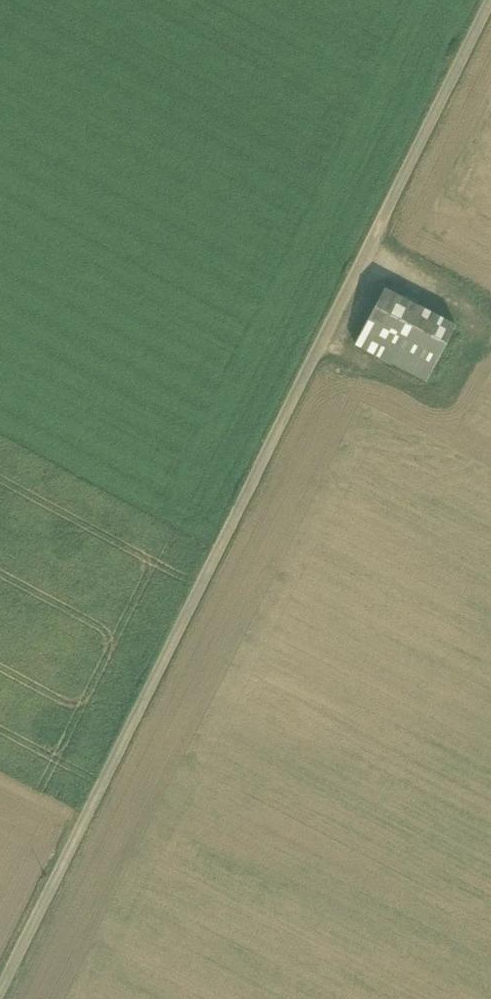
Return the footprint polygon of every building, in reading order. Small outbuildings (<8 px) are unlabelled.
[(463,319),(391,284),(361,343),(434,379),(463,319)]
